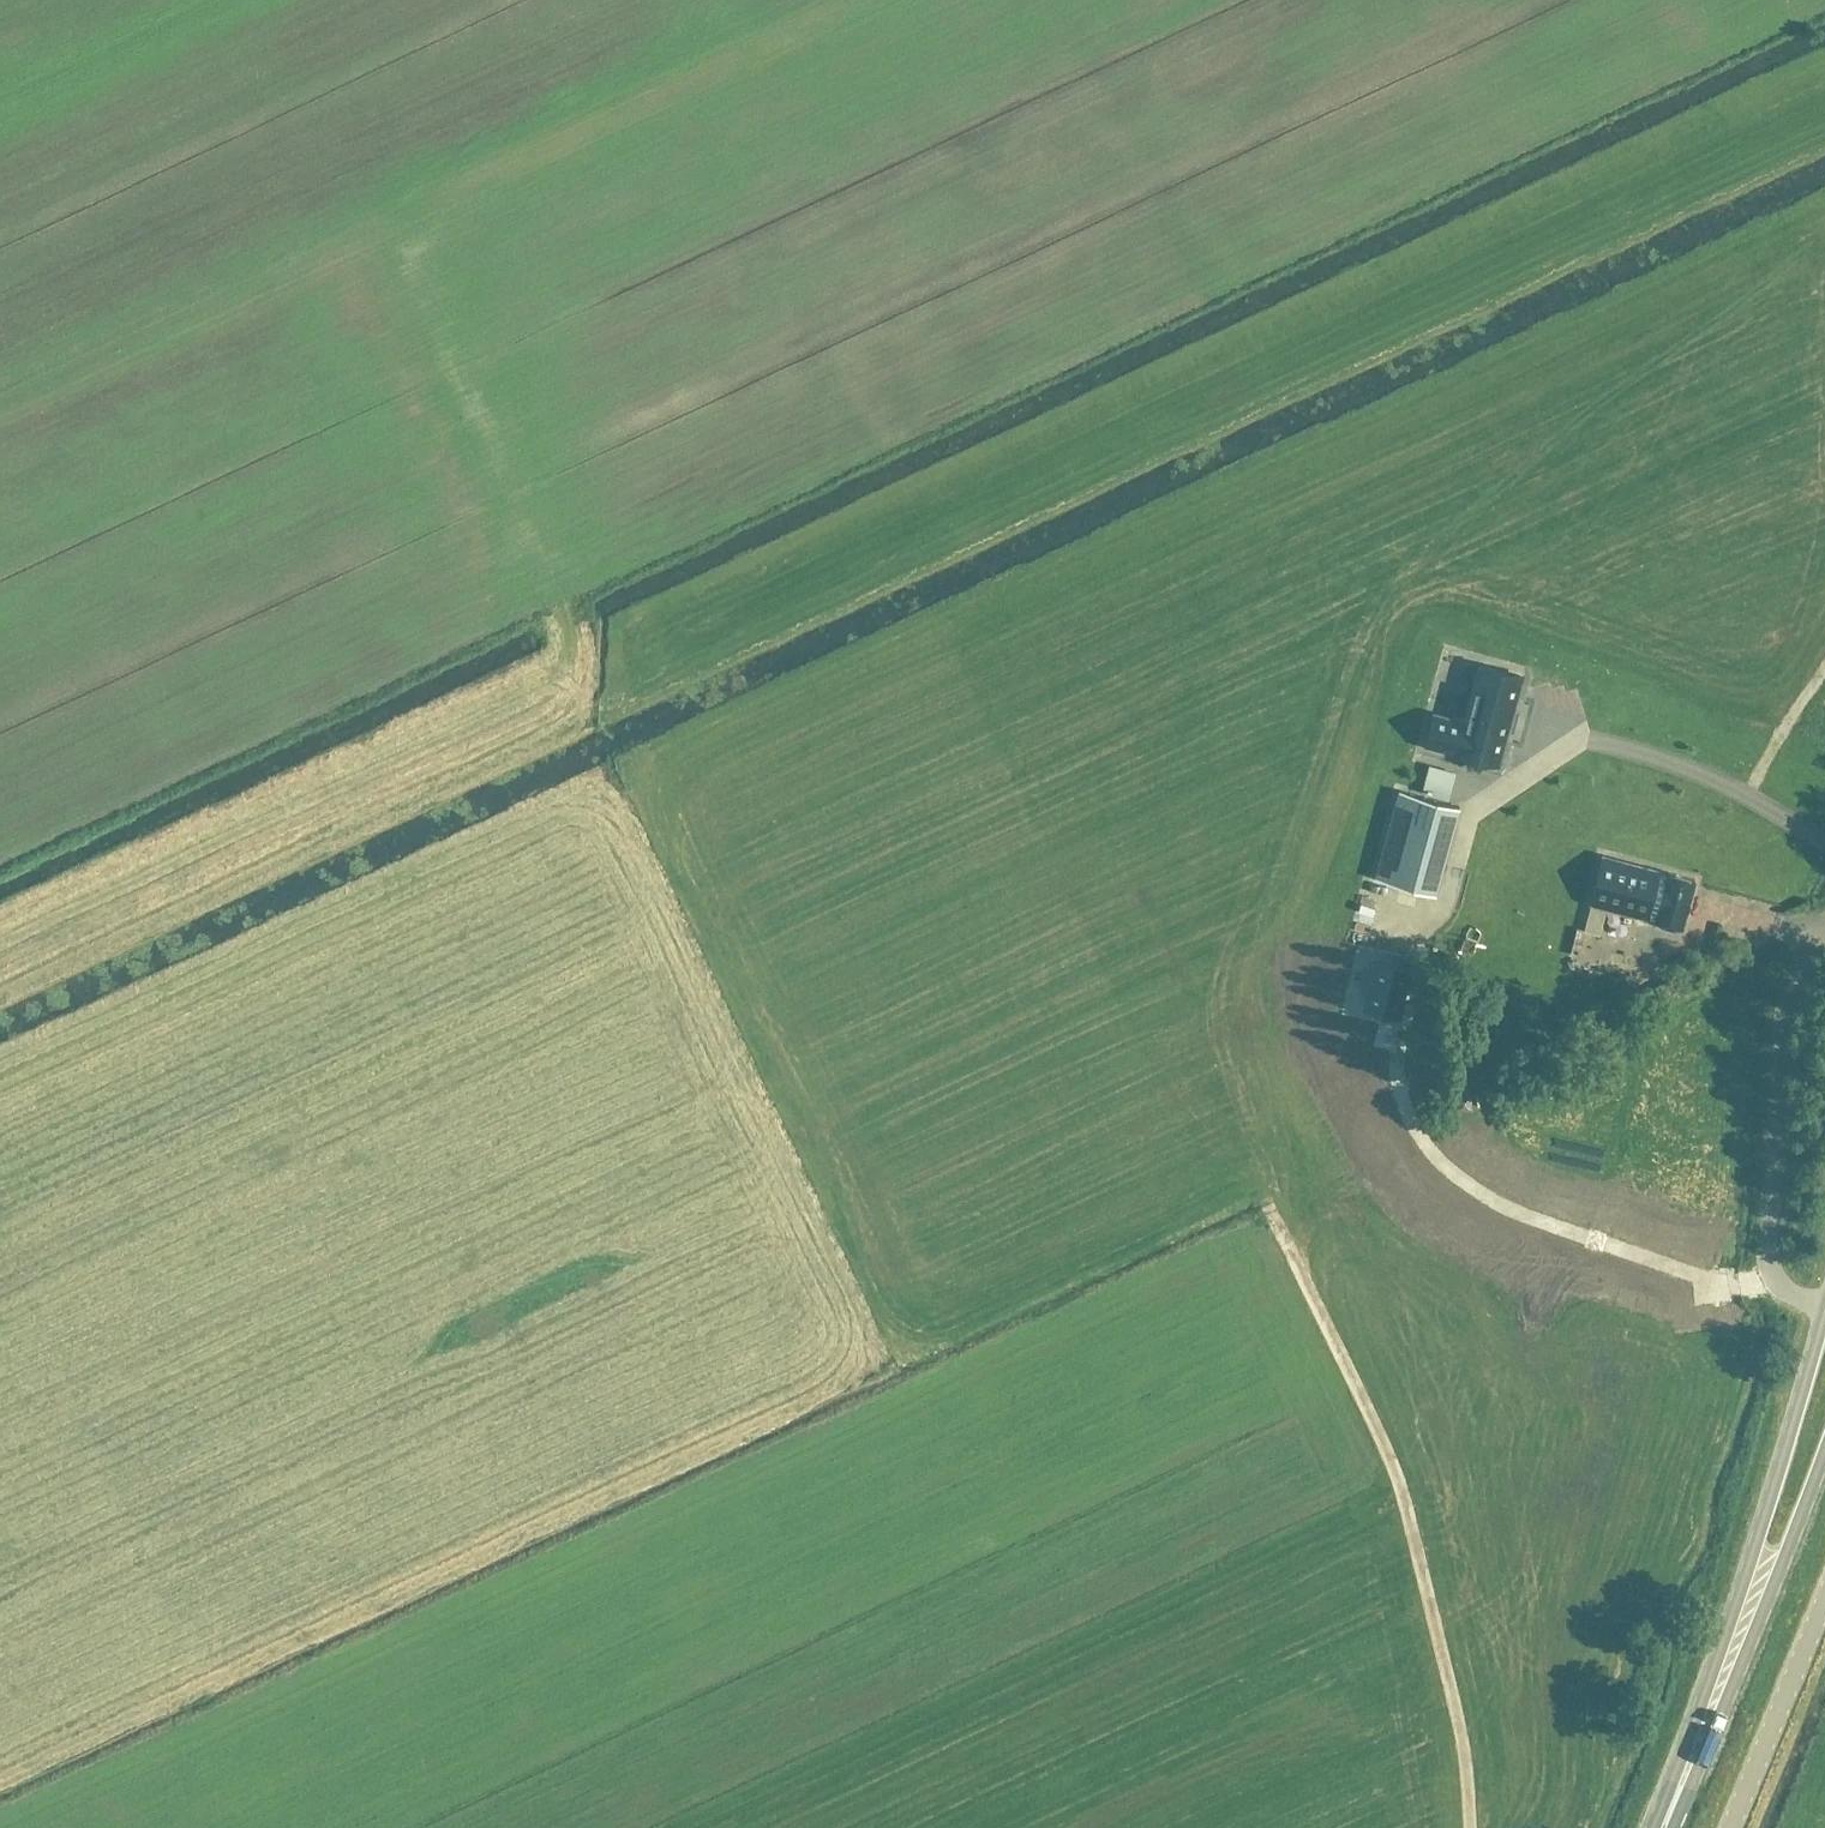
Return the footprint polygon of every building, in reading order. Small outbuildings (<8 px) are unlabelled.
[(1434,717),(1427,743),(1495,762),(1504,729),(1511,731),(1516,710),(1510,708),(1519,676),(1481,665),(1473,691),(1479,692),(1469,726),(1434,717)] [(1428,774),(1423,793),(1450,799),(1455,780),(1428,774)] [(1397,791),(1374,878),(1435,894),(1459,807),(1397,791)] [(1589,904),(1654,921),(1653,922),(1681,929),(1694,881),(1666,873),(1666,874),(1601,857),(1589,904)] [(1408,966),(1373,958),(1361,1008),(1396,1016),(1408,966)] [(1456,1131),(1442,1137),(1448,1151),(1462,1145),(1456,1131)]
